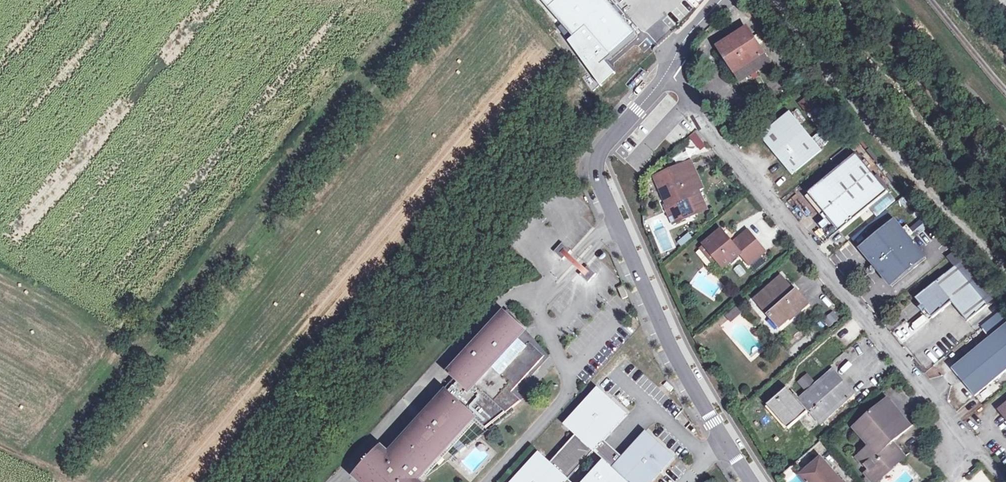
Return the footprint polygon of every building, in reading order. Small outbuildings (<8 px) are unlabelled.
[(601,65),(639,33),(611,0),(544,0),(601,65)] [(769,62),(746,28),(718,47),(741,81),(769,62)] [(817,107),(808,96),(798,104),(808,115),(817,107)] [(797,110),(792,115),(801,125),(806,121),(797,110)] [(792,115),(789,111),(759,136),(792,175),(821,150),(820,148),(811,138),(801,125),(792,115)] [(688,138),(700,150),(708,142),(695,130),(688,138)] [(820,132),(811,138),(820,148),(828,142),(820,132)] [(747,142),(742,135),(734,141),(740,148),(747,142)] [(888,192),(856,154),(808,194),(840,231),(888,192)] [(672,224),(707,209),(698,190),(703,188),(691,161),(685,164),(681,174),(682,177),(679,178),(675,168),(654,177),(666,204),(664,205),(672,224)] [(685,164),(675,168),(679,178),(682,177),(681,174),(685,164)] [(877,215),(895,200),(889,193),(872,208),(877,215)] [(920,218),(909,228),(916,237),(928,227),(920,218)] [(927,259),(894,219),(860,248),(892,287),(927,259)] [(721,230),(703,244),(716,260),(722,268),(740,254),(749,265),(764,252),(747,230),(731,243),(721,230)] [(681,245),(692,237),(688,232),(677,240),(681,245)] [(562,243),(554,252),(562,260),(565,257),(568,253),(570,250),(562,243)] [(712,263),(716,260),(703,244),(699,248),(712,263)] [(568,253),(565,257),(581,273),(585,269),(568,253)] [(739,275),(744,271),(738,264),(733,268),(739,275)] [(587,266),(579,275),(588,283),(596,274),(587,266)] [(987,305),(955,267),(916,299),(922,306),(920,308),(924,313),(926,311),(932,318),(952,302),(967,321),(987,305)] [(782,326),(808,303),(797,291),(795,293),(781,276),(755,299),(770,317),(772,314),(782,326)] [(745,310),(740,305),(730,313),(734,316),(736,314),(738,316),(745,310)] [(550,356),(499,308),(441,371),(448,378),(439,388),(471,417),(482,427),(510,408),(522,399),(514,392),(516,389),(550,356)] [(833,310),(822,318),(829,326),(839,318),(833,310)] [(731,323),(736,318),(734,316),(730,313),(726,317),(731,323)] [(780,328),(782,326),(772,314),(770,317),(780,328)] [(1005,371),(1005,325),(952,369),(975,396),(1005,371)] [(820,424),(854,395),(832,370),(798,399),(787,388),(767,405),(788,429),(808,411),(820,424)] [(847,382),(854,391),(860,387),(853,377),(847,382)] [(667,381),(663,385),(669,392),(673,388),(667,381)] [(439,388),(384,447),(376,440),(345,474),(355,481),(418,481),(415,479),(420,473),(471,417),(439,388)] [(600,389),(567,426),(576,435),(551,463),(542,455),(517,481),(567,481),(570,479),(595,452),(605,441),(629,415),(600,389)] [(887,399),(855,428),(871,447),(862,456),(859,458),(869,470),(866,473),(874,481),(876,481),(881,478),(886,474),(884,472),(895,463),(897,464),(905,457),(896,446),(893,449),(890,445),(911,426),(887,399)] [(512,411),(510,408),(482,427),(471,417),(420,473),(423,476),(424,474),(425,475),(512,411)] [(647,431),(624,457),(614,469),(602,481),(651,481),(675,456),(647,431)] [(624,457),(605,441),(595,452),(614,469),(624,457)] [(821,458),(801,476),(806,481),(842,481),(821,458)]
